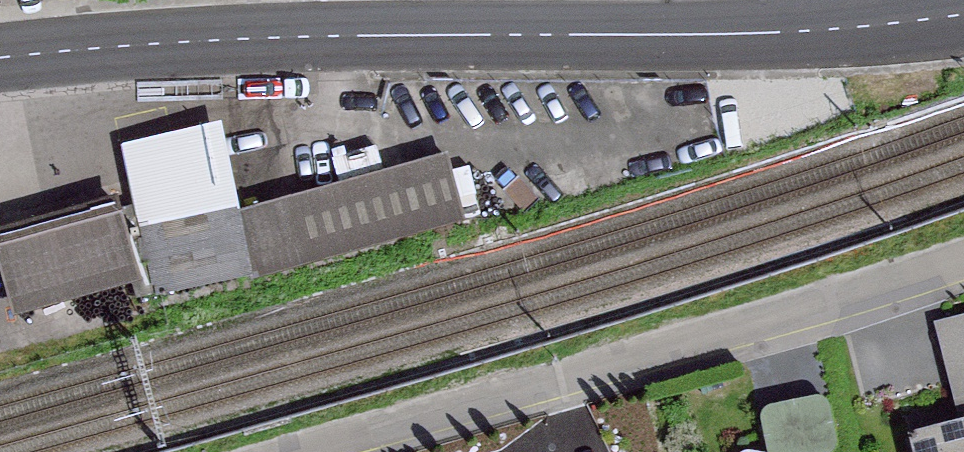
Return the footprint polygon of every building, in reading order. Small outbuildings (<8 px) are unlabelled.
[(19,316),(148,283),(151,305),(252,289),(468,229),(449,162),(241,219),(226,132),(126,148),(137,214),(2,248),(19,316)] [(956,317),(963,349),(963,315),(956,317)] [(908,433),(913,451),(963,451),(963,419),(908,433)]
